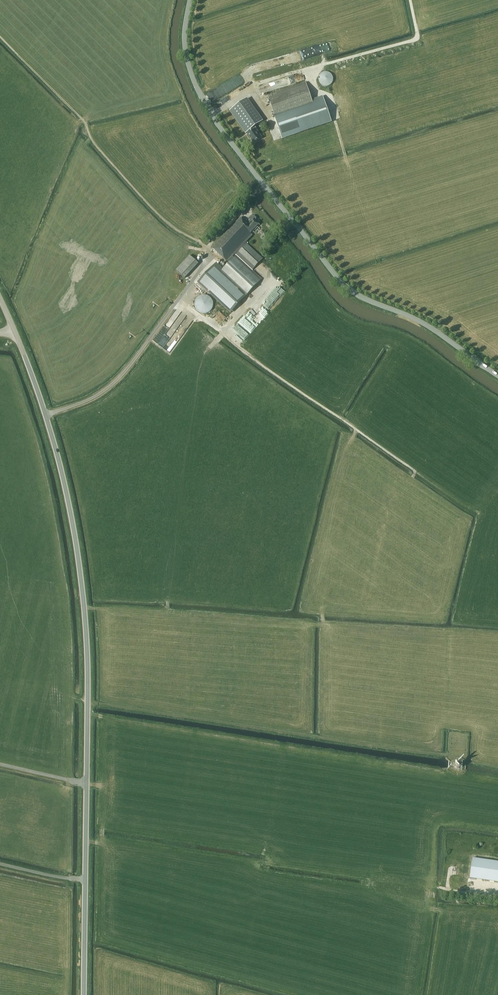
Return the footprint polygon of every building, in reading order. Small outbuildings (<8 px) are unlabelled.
[(327,72),(326,72),(325,72),(323,72),(322,73),(321,74),(320,75),(319,77),(319,78),(319,79),(319,80),(319,82),(320,83),(321,84),(322,85),(323,86),(325,86),(326,86),(327,86),(328,86),(330,85),(331,84),(332,83),(333,82),(333,80),(333,79),(333,78),(333,77),(332,75),(331,74),(330,73),(328,72),(327,72)] [(295,75),(261,85),(263,93),(270,91),(271,94),(279,91),(278,88),(297,83),(295,75)] [(311,102),(305,84),(268,96),(275,119),(313,106),(311,102)] [(221,87),(212,91),(216,99),(227,93),(224,88),(221,90),(223,93),(221,95),(218,90),(222,88),(221,87)] [(313,106),(275,119),(281,138),(330,122),(322,98),(311,102),(313,106)] [(255,127),(263,121),(247,99),(230,111),(246,133),(247,132),(255,127)] [(247,132),(246,133),(247,132),(248,133),(247,134),(254,143),(262,137),(255,127),(247,132)] [(256,218),(254,216),(251,216),(248,219),(248,222),(250,223),(248,224),(240,217),(212,247),(227,262),(228,262),(229,263),(219,274),(244,298),(261,280),(236,256),(234,258),(233,257),(236,254),(253,270),(263,259),(245,243),(252,235),(250,233),(258,224),(255,221),(256,220),(256,218)] [(199,264),(190,255),(176,270),(185,278),(199,264)] [(207,296),(204,295),(201,296),(199,297),(197,298),(196,301),(195,303),(195,306),(196,308),(197,311),(199,312),(201,313),(204,314),(207,313),(209,312),(211,311),(213,308),(213,306),(213,303),(213,301),(211,298),(209,297),(207,296)] [(159,344),(170,352),(183,334),(177,329),(171,337),(169,336),(168,338),(165,336),(159,344)] [(497,882),(497,861),(473,858),(470,878),(497,882)]
